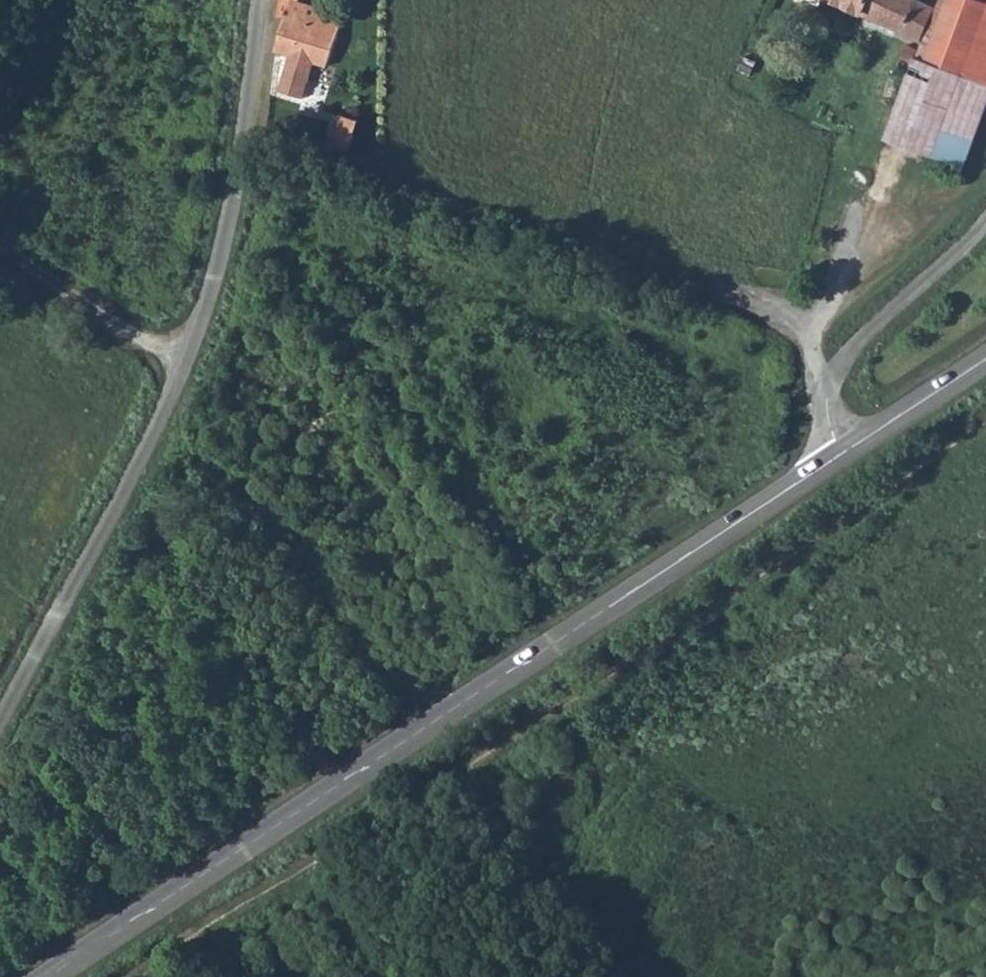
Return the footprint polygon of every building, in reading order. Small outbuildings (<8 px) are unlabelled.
[(933,51),(949,17),(914,0),(834,0),(933,51)] [(971,88),(985,55),(985,5),(975,0),(957,0),(949,17),(933,51),(938,59),(933,69),(971,88)] [(321,23),(333,29),(336,19),(322,13),(321,23)] [(325,48),(315,79),(363,99),(383,52),(333,29),(321,23),(319,46),(325,48)] [(971,88),(985,95),(985,55),(971,88)] [(985,128),(985,95),(971,88),(933,69),(922,89),(889,144),(961,180),(973,157),(970,155),(985,128)] [(355,150),(364,117),(341,111),(332,144),(355,150)]
